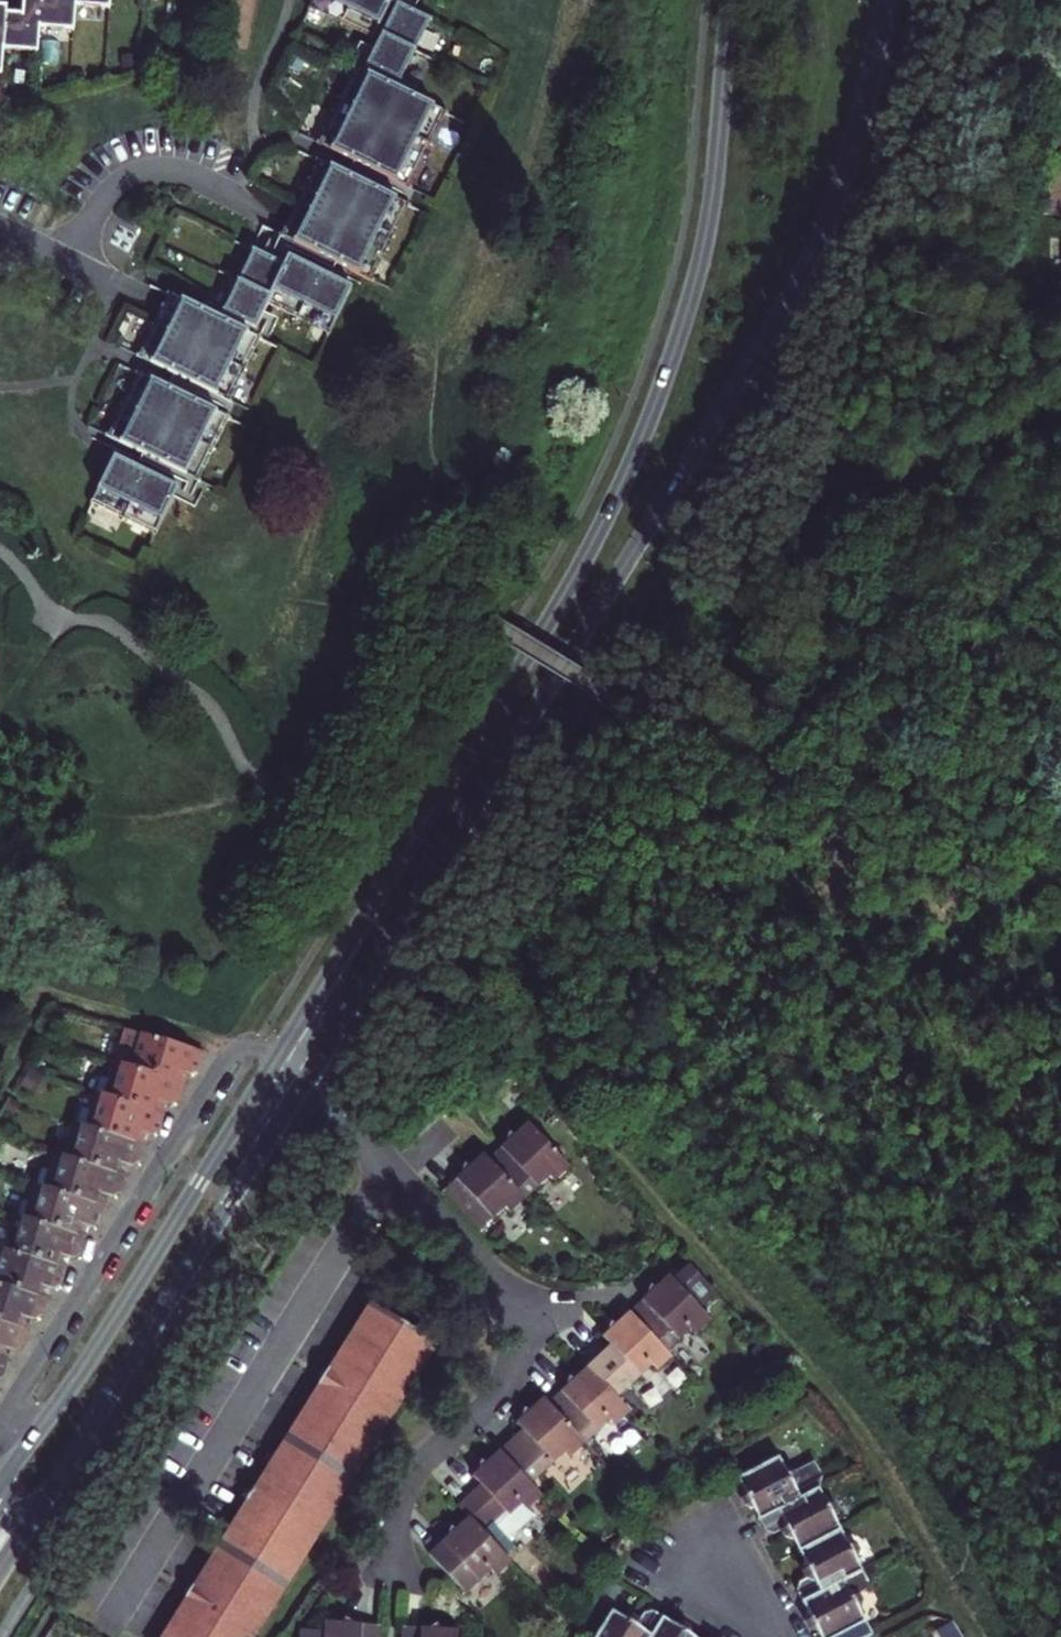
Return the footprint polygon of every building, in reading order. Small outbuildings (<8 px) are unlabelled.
[(110,0),(25,0),(24,15),(8,14),(7,6),(0,5),(0,73),(1,73),(4,49),(37,52),(40,26),(73,30),(75,5),(110,9),(110,0)] [(381,26),(393,0),(328,0),(381,26)] [(402,84),(432,21),(399,5),(368,67),(402,84)] [(449,113),(360,71),(357,70),(320,145),(411,189),(449,113)] [(411,206),(319,162),(290,220),(282,236),(374,281),(411,206)] [(290,258),(286,265),(254,250),(225,311),(257,327),(269,303),(331,334),(353,289),(290,258)] [(140,357),(232,401),(262,339),(170,295),(163,310),(154,328),(140,357)] [(231,418),(139,374),(109,435),(201,480),(231,418)] [(179,488),(117,457),(93,502),(157,533),(179,488)] [(133,1066),(188,1082),(190,1069),(196,1071),(201,1068),(206,1051),(138,1031),(134,1047),(139,1048),(133,1066)] [(107,1075),(101,1093),(167,1112),(170,1101),(176,1103),(182,1099),(188,1082),(133,1066),(119,1062),(114,1077),(107,1075)] [(88,1105),(82,1124),(147,1143),(151,1131),(156,1132),(162,1128),(167,1112),(101,1093),(98,1092),(94,1108),(88,1105)] [(514,1113),(476,1148),(514,1189),(536,1168),(542,1174),(557,1160),(514,1113)] [(81,1139),(77,1157),(129,1172),(132,1161),(137,1163),(143,1159),(147,1143),(82,1124),(80,1123),(76,1138),(81,1139)] [(514,1189),(476,1148),(471,1143),(430,1180),(467,1219),(490,1198),(497,1205),(514,1189)] [(53,1168),(47,1186),(109,1203),(113,1192),(117,1193),(124,1189),(129,1172),(77,1157),(60,1153),(57,1169),(53,1168)] [(29,1197),(24,1215),(89,1234),(94,1222),(98,1224),(104,1220),(109,1203),(47,1186),(40,1184),(36,1198),(29,1197)] [(22,1233),(18,1249),(70,1264),(73,1252),(78,1254),(84,1250),(89,1234),(24,1215),(21,1215),(17,1231),(22,1233)] [(50,1295),(53,1284),(60,1285),(64,1282),(70,1264),(18,1249),(0,1244),(0,1281),(50,1295)] [(404,1251),(394,1266),(404,1272),(414,1257),(404,1251)] [(656,1262),(616,1299),(651,1337),(675,1316),(681,1322),(698,1307),(684,1292),(699,1278),(674,1252),(659,1266),(656,1262)] [(31,1326),(34,1315),(40,1317),(45,1311),(50,1295),(0,1281),(0,1317),(31,1326)] [(358,1293),(274,1428),(343,1471),(427,1336),(358,1293)] [(598,1332),(574,1354),(595,1377),(618,1356),(625,1362),(637,1351),(643,1357),(657,1344),(651,1337),(616,1299),(590,1323),(598,1332)] [(11,1357),(16,1345),(21,1346),(26,1343),(31,1326),(0,1317),(0,1354),(11,1357)] [(0,1378),(6,1374),(11,1357),(0,1354),(0,1378)] [(574,1354),(534,1390),(574,1432),(598,1410),(603,1416),(618,1401),(595,1377),(574,1354)] [(511,1420),(489,1440),(514,1467),(536,1447),(542,1453),(553,1442),(558,1447),(574,1432),(534,1390),(532,1387),(504,1413),(511,1420)] [(274,1428),(207,1533),(278,1576),(343,1471),(274,1428)] [(468,1476),(446,1496),(458,1508),(471,1522),(493,1503),(501,1511),(513,1499),(518,1504),(535,1489),(514,1467),(489,1440),(460,1467),(468,1476)] [(734,1480),(731,1487),(735,1495),(744,1498),(749,1508),(810,1475),(804,1465),(796,1463),(788,1467),(784,1458),(775,1456),(768,1445),(727,1466),(734,1480)] [(810,1475),(749,1508),(754,1518),(765,1522),(771,1519),(774,1527),(783,1528),(789,1540),(832,1517),(826,1505),(828,1497),(824,1490),(816,1487),(810,1475)] [(419,1545),(455,1584),(479,1563),(484,1570),(501,1554),(471,1522),(458,1508),(419,1545)] [(787,1580),(793,1591),(854,1558),(847,1546),(850,1538),(846,1531),(839,1530),(832,1517),(789,1540),(796,1553),(792,1561),(795,1567),(789,1571),(787,1580)] [(207,1533),(145,1636),(240,1636),(278,1576),(207,1533)] [(793,1591),(799,1602),(796,1611),(800,1619),(809,1621),(817,1636),(838,1636),(864,1623),(850,1597),(853,1588),(850,1582),(856,1579),(858,1567),(854,1558),(793,1591)] [(653,1606),(643,1600),(632,1602),(628,1608),(621,1604),(614,1607),(602,1599),(578,1636),(633,1636),(653,1606)] [(633,1636),(688,1636),(692,1631),(682,1625),(680,1616),(672,1611),(665,1614),(653,1606),(633,1636)] [(369,1618),(317,1615),(317,1624),(293,1622),(291,1636),(368,1636),(369,1618)] [(444,1622),(391,1618),(389,1636),(443,1636),(444,1622)]
